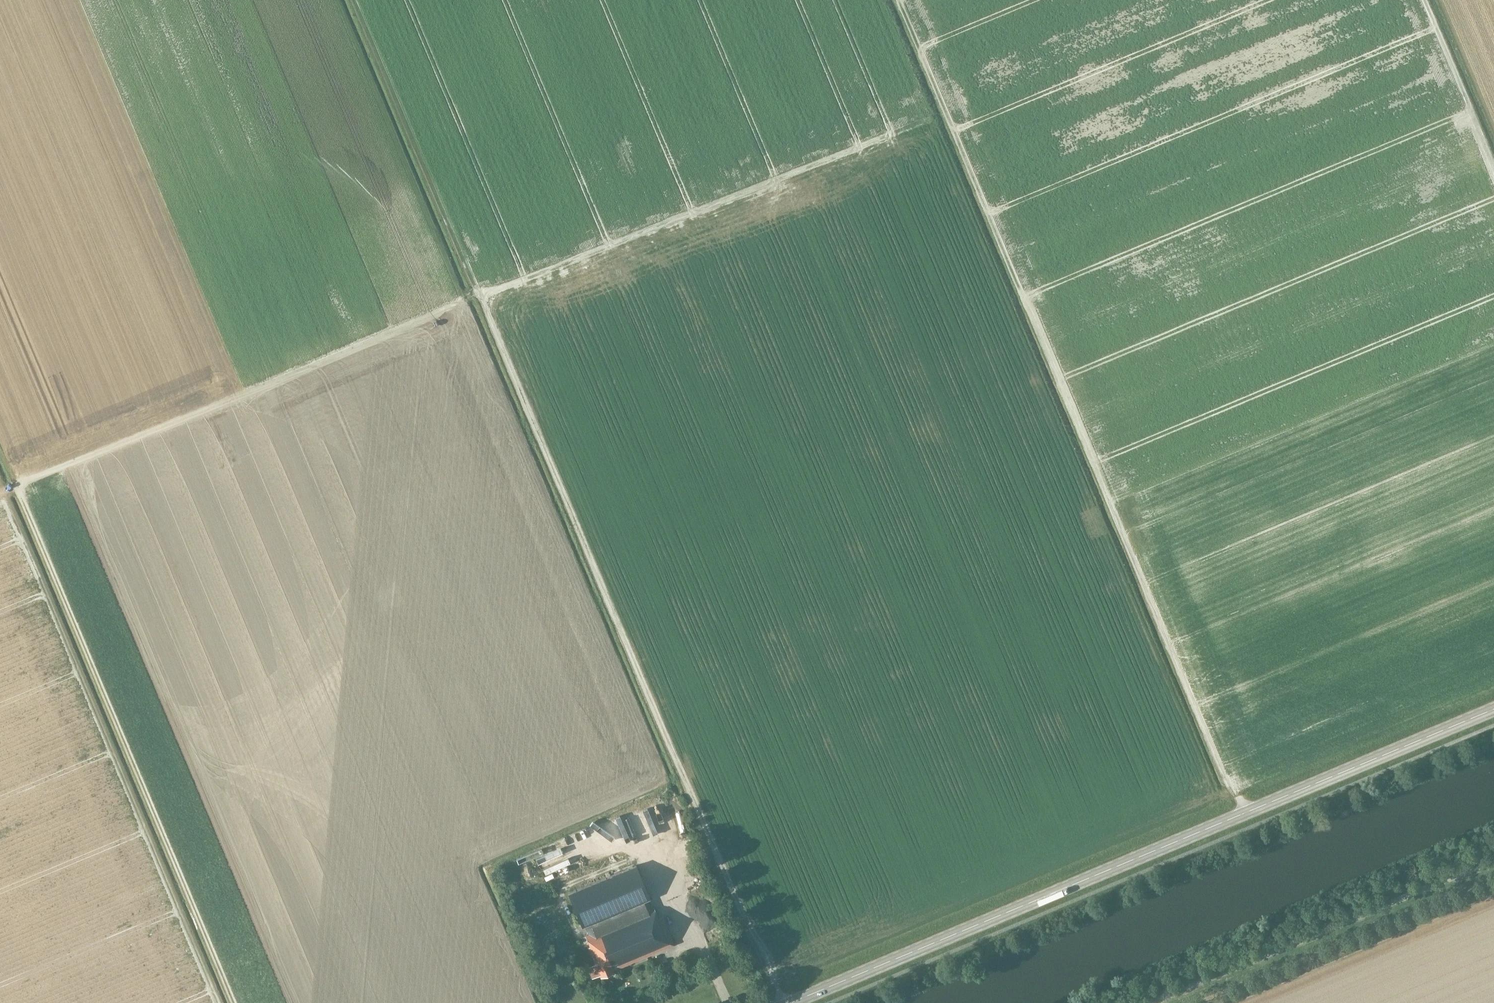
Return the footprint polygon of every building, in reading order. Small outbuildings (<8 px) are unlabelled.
[(650,899),(647,890),(636,864),(568,893),(582,927),(585,926),(589,937),(586,938),(589,946),(587,947),(595,964),(588,967),(593,978),(600,975),(601,978),(614,972),(613,970),(673,944),(662,917),(660,918),(655,907),(651,908),(647,900),(650,899)] [(689,868),(677,871),(678,876),(690,874),(689,868)] [(552,920),(546,923),(550,933),(557,930),(552,920)] [(542,945),(545,955),(560,949),(557,940),(542,945)]
